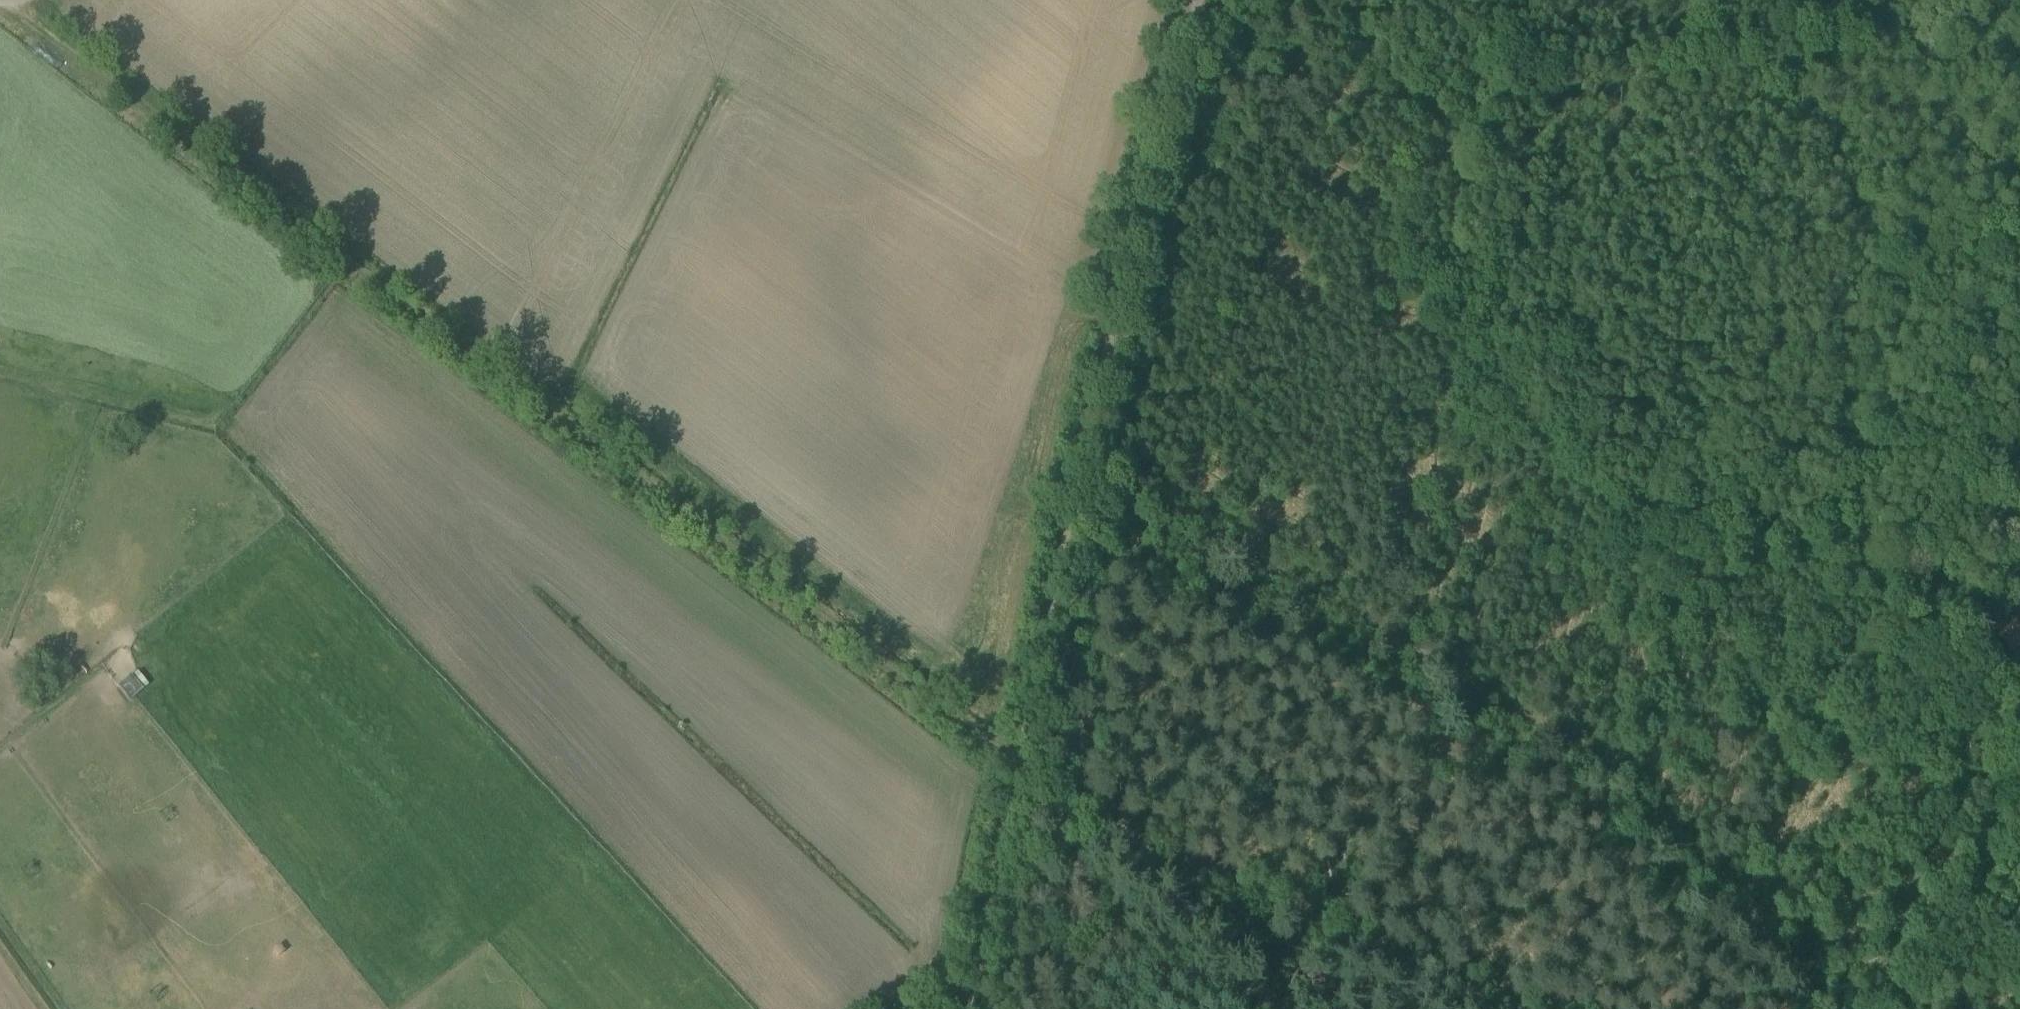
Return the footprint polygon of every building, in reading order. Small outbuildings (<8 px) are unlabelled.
[(134,700),(154,685),(141,669),(121,685),(134,700)]
